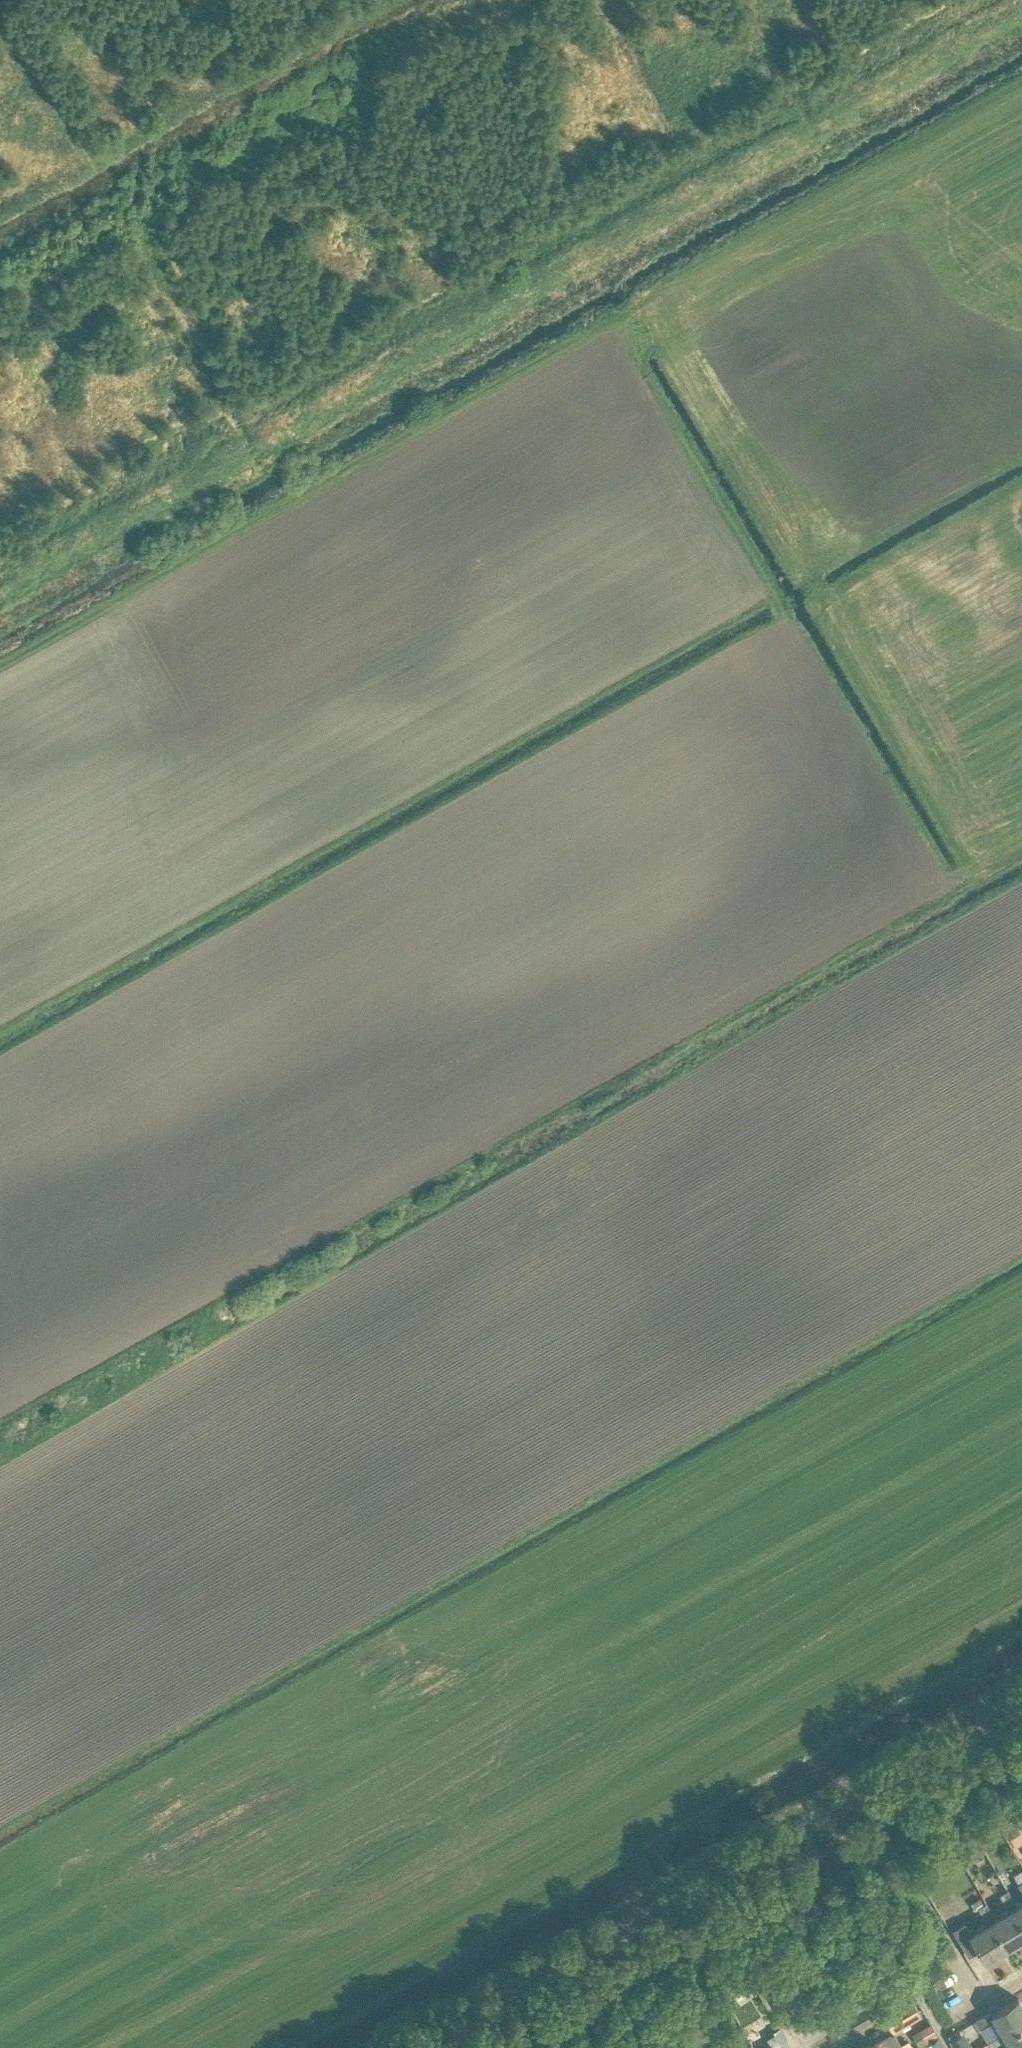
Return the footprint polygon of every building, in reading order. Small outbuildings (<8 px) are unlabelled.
[(1008,1838),(1019,1831),(1012,1818),(1000,1825),(1008,1838)] [(972,1857),(984,1851),(977,1838),(965,1845),(972,1857)] [(1013,1874),(1018,1882),(1021,1880),(1021,1868),(1013,1874)] [(1016,1904),(1007,1889),(999,1893),(1008,1909),(994,1917),(991,1919),(1007,1946),(1021,1937),(1021,1921),(1013,1906),(1016,1904)] [(977,1906),(983,1903),(979,1896),(970,1901),(975,1908),(977,1906)] [(1016,1904),(1013,1906),(1021,1921),(1021,1901),(1016,1904)] [(991,1919),(994,1917),(985,1902),(983,1903),(977,1906),(987,1922),(970,1932),(964,1921),(952,1929),(968,1955),(979,1949),(985,1959),(1007,1946),(991,1919)] [(911,1995),(882,2012),(892,2031),(921,2014),(911,1995)] [(1001,2031),(1003,2035),(1021,2023),(1021,2005),(1017,1996),(991,2011),(990,2009),(973,2019),(978,2027),(993,2017),(1001,2031)] [(918,2045),(937,2034),(930,2021),(911,2033),(918,2045)] [(985,2040),(990,2047),(1021,2047),(1021,2023),(1003,2035),(1001,2031),(985,2040)] [(778,2041),(785,2037),(777,2025),(771,2029),(773,2033),(765,2038),(771,2047),(782,2047),(778,2041)] [(974,2047),(963,2030),(949,2039),(954,2047),(973,2047),(974,2047)] [(862,2047),(899,2047),(892,2036),(885,2034),(882,2037),(862,2047)] [(937,2036),(928,2041),(932,2047),(945,2047),(937,2036)]
